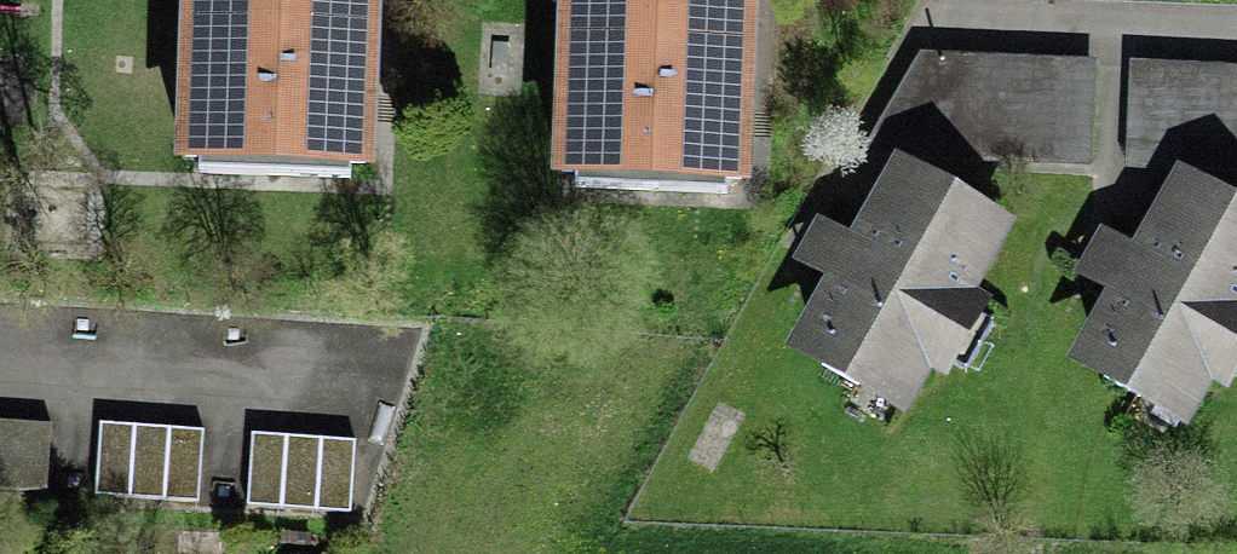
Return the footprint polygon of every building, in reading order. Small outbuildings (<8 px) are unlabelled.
[(174,156),(376,164),(382,0),(180,0),(174,156)] [(551,170),(751,178),(759,0),(557,0),(551,170)] [(1093,65),(924,58),(867,153),(1089,162),(1093,65)] [(1135,68),(1132,166),(1236,170),(1236,71),(1135,68)] [(918,196),(902,186),(865,252),(845,241),(828,271),(846,281),(814,339),(832,349),(823,365),(857,384),(866,369),(901,388),(923,348),(940,357),(967,307),(952,299),(987,235),(954,217),(963,200),(927,180),(918,196)] [(1211,192),(1202,208),(1183,197),(1145,263),(1126,252),(1108,283),(1128,293),(1096,349),(1114,359),(1103,377),(1140,398),(1149,381),(1182,400),(1204,361),(1222,371),(1236,345),(1236,315),(1232,312),(1236,304),(1236,229),(1234,228),(1236,223),(1236,207),(1211,192)] [(0,418),(0,487),(45,490),(50,421),(0,418)] [(203,429),(100,421),(95,494),(198,501),(203,429)] [(355,438),(252,431),(247,504),(350,511),(355,438)]
